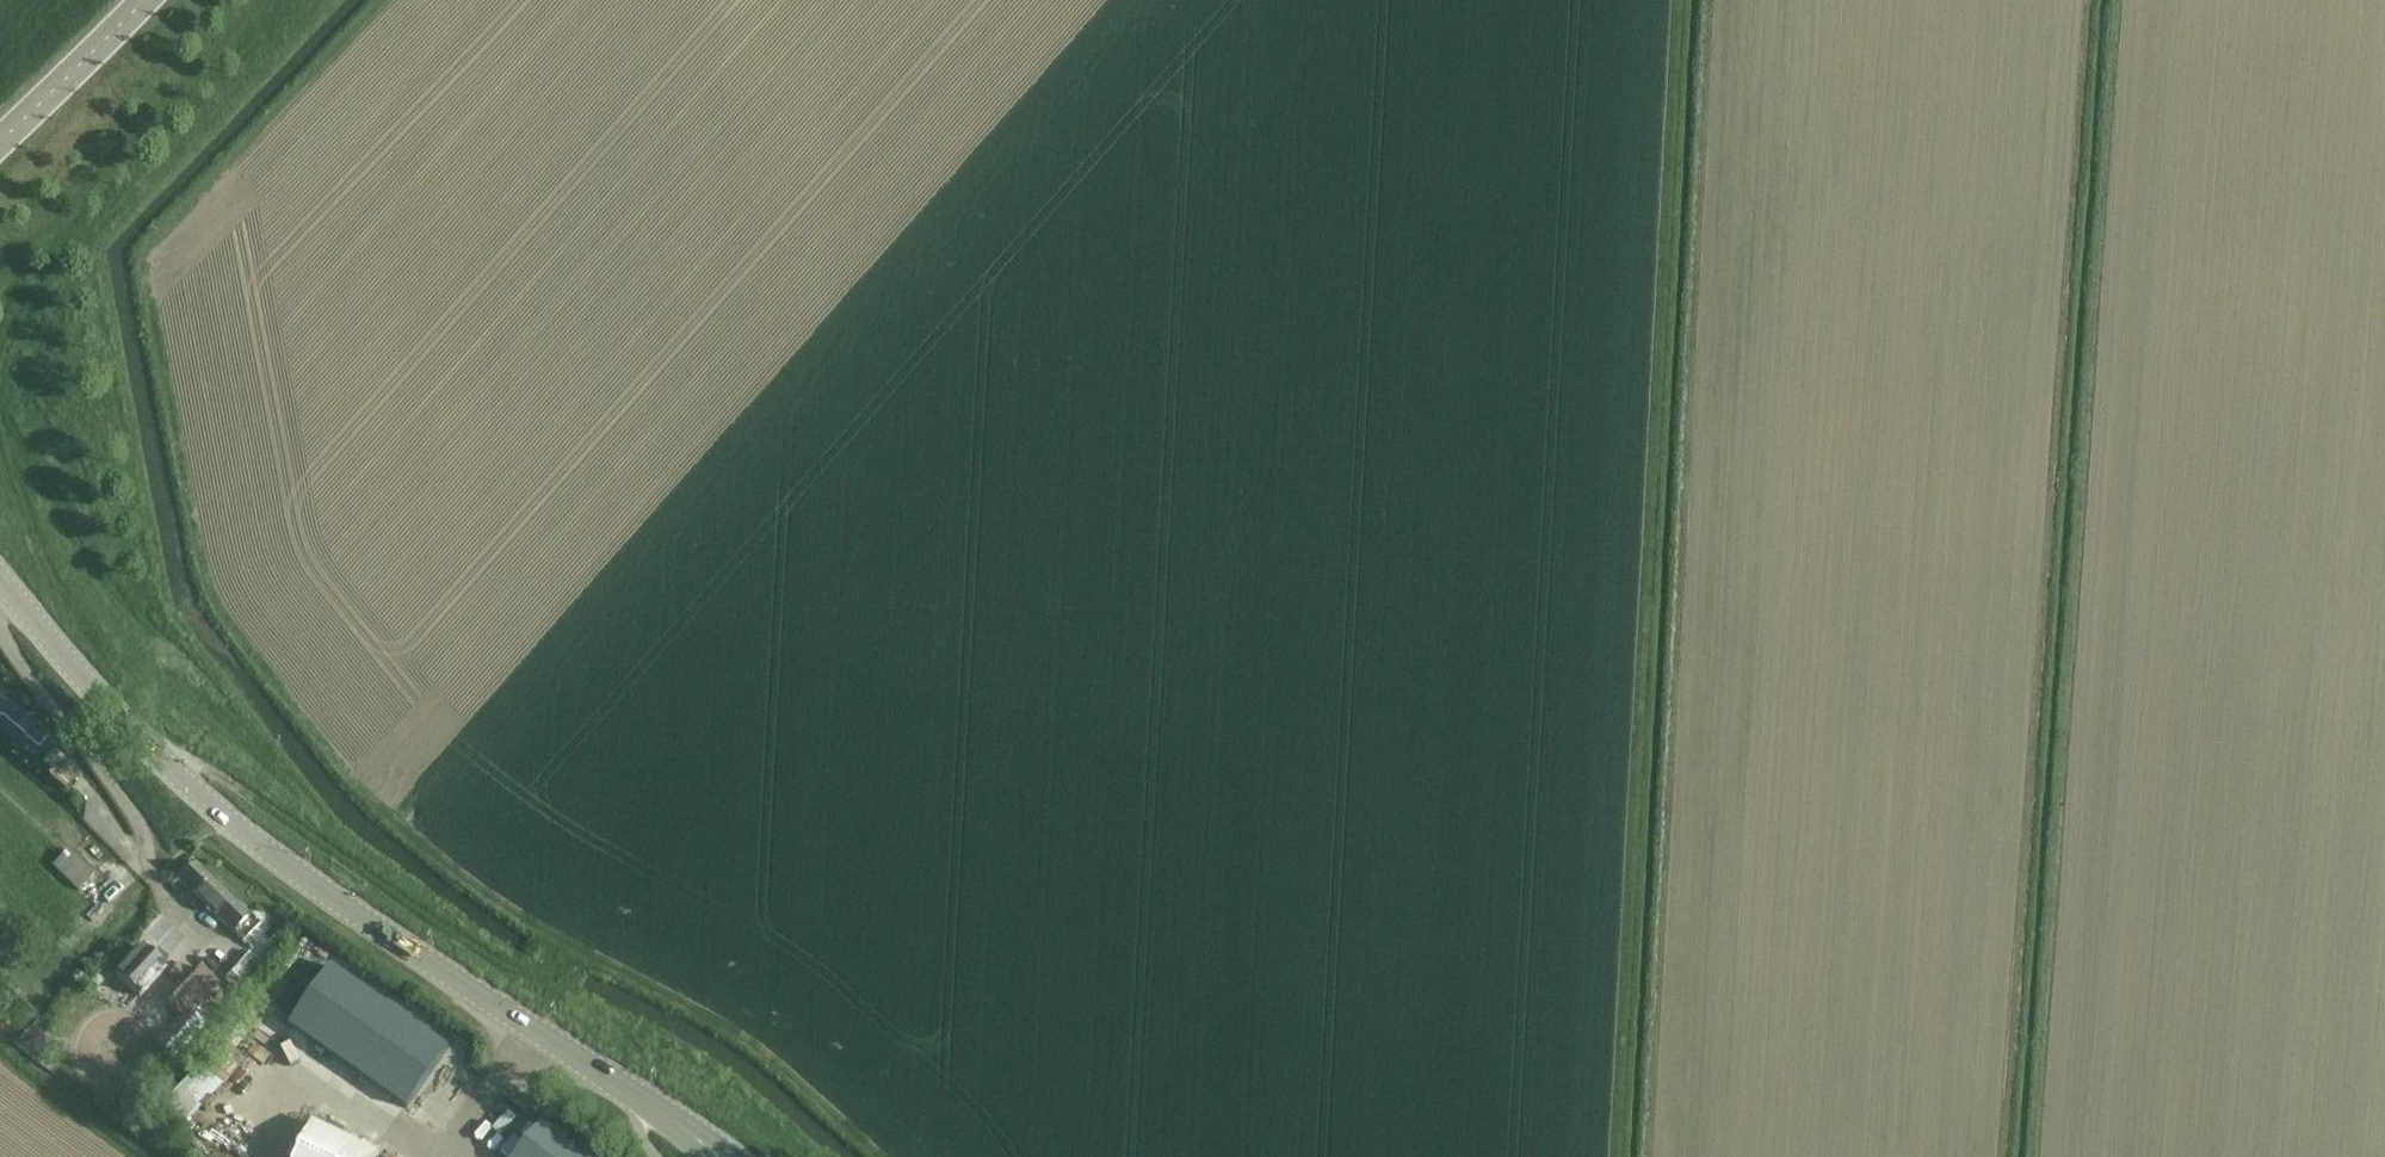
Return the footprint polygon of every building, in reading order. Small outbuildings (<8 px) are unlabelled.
[(0,698),(0,717),(1,717),(37,748),(47,736),(34,725),(34,726),(0,698)] [(64,790),(79,774),(53,751),(42,764),(50,771),(47,775),(64,790)] [(64,853),(50,867),(77,893),(94,874),(72,853),(68,857),(64,853)] [(242,944),(259,927),(195,863),(178,879),(242,944)] [(150,959),(141,950),(115,976),(138,998),(163,971),(161,968),(169,960),(158,950),(150,959)] [(190,974),(178,964),(166,977),(178,987),(164,1003),(185,1023),(193,1015),(219,987),(196,968),(190,974)] [(327,970),(288,1027),(408,1110),(449,1052),(450,1050),(330,966),(327,970)] [(185,1023),(161,1050),(172,1060),(204,1026),(193,1015),(185,1023)] [(295,1156),(379,1156),(380,1154),(311,1121),(295,1156)] [(543,1125),(516,1156),(582,1156),(543,1125)]
